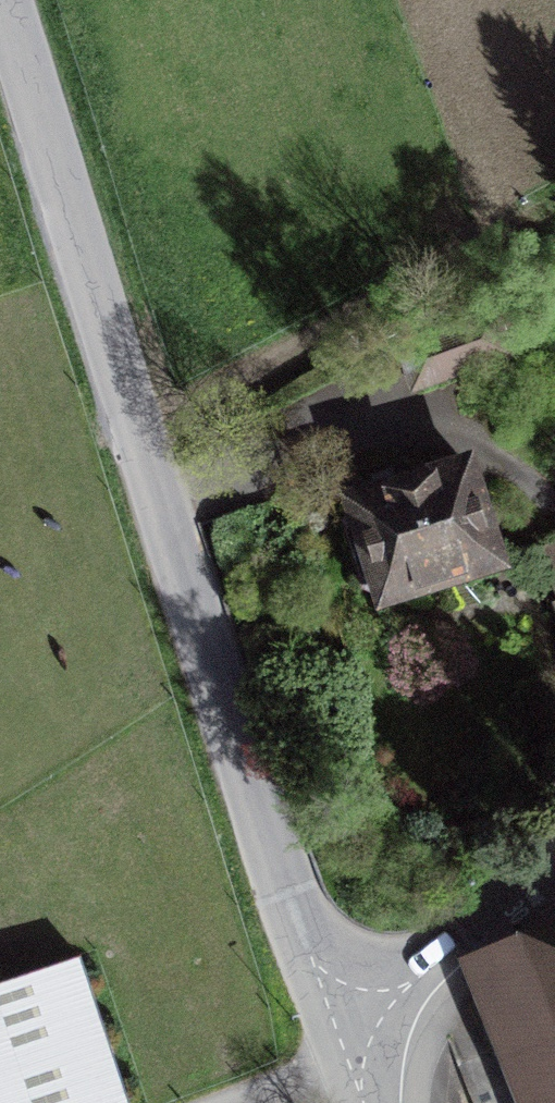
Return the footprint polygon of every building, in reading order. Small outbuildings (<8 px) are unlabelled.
[(493,322),(401,353),(414,389),(505,358),(493,322)] [(478,468),(346,510),(383,625),(515,583),(478,468)] [(458,980),(514,1102),(554,1102),(554,937),(458,980)] [(79,957),(0,984),(0,1102),(128,1102),(79,957)]
